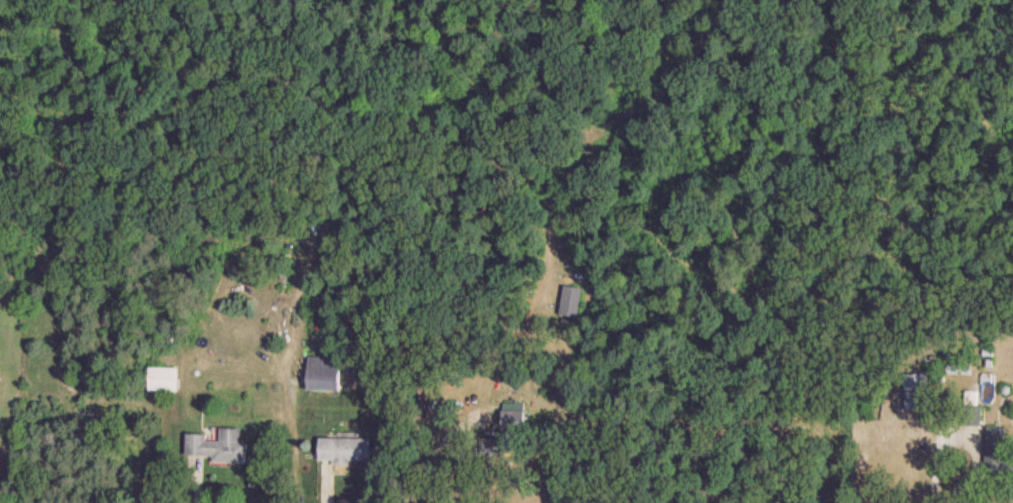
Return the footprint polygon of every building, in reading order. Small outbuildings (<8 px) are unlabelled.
[(560,315),(578,318),(583,289),(564,286),(560,315)] [(308,391),(340,391),(340,358),(308,358),(308,391)] [(148,391),(177,391),(177,369),(148,369),(148,391)] [(928,374),(905,374),(905,412),(928,412),(928,374)] [(981,426),(981,392),(964,392),(964,426),(981,426)] [(525,410),(502,410),(502,433),(525,433),(525,410)] [(247,462),(247,443),(240,442),(240,429),(220,428),(219,442),(206,442),(206,434),(187,434),(186,461),(247,462)] [(504,459),(504,438),(479,438),(479,459),(504,459)] [(371,439),(319,439),(319,463),(371,463),(371,439)]
